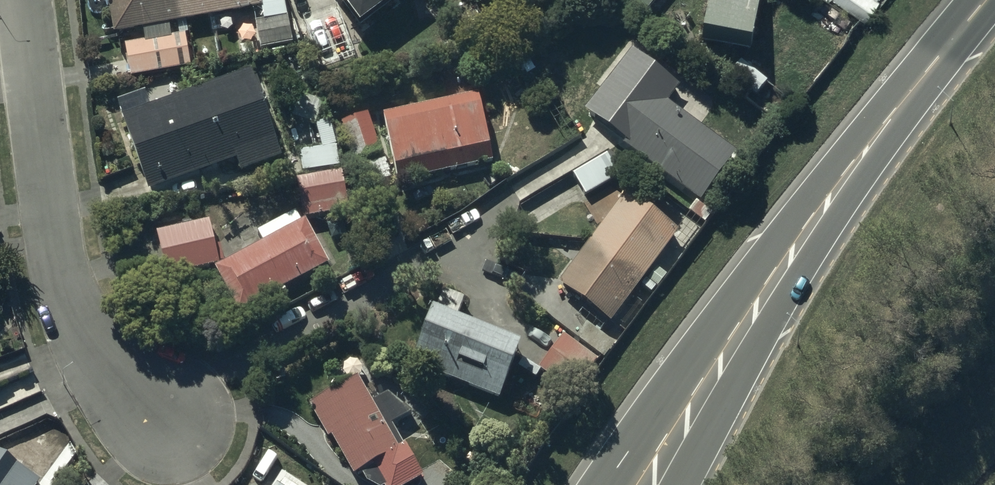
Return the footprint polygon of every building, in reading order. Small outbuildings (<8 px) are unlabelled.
[(114,39),(143,34),(145,46),(126,49),(131,80),(190,68),(185,39),(172,41),(170,29),(261,11),(259,0),(107,0),(114,39)] [(359,35),(408,0),(334,0),(359,35)] [(703,46),(752,54),(761,0),(711,0),(703,46)] [(865,22),(879,1),(878,0),(835,0),(865,22)] [(333,10),(302,22),(316,58),(347,45),(333,10)] [(285,21),(255,26),(260,52),(290,46),(285,21)] [(584,116),(699,205),(736,158),(666,106),(677,92),(631,56),(584,116)] [(742,66),(731,79),(756,99),(767,87),(742,66)] [(148,94),(118,105),(148,195),(237,163),(241,174),(280,161),(251,75),(153,108),(148,94)] [(476,98),(383,119),(398,186),(491,165),(476,98)] [(367,117),(341,126),(355,165),(380,156),(367,117)] [(330,124),(316,127),(322,151),(301,153),(302,175),(341,170),(330,124)] [(607,156),(573,176),(586,200),(621,180),(607,156)] [(341,177),(297,183),(305,222),(348,214),(341,177)] [(628,199),(559,288),(610,327),(678,236),(628,199)] [(239,318),(328,270),(304,226),(301,228),(295,217),(257,237),(263,248),(215,274),(239,318)] [(219,269),(208,224),(157,237),(168,281),(219,269)] [(434,317),(413,367),(500,403),(521,353),(434,317)] [(564,339),(539,373),(572,398),(597,364),(564,339)] [(422,481),(392,429),(403,423),(388,397),(373,406),(358,382),(309,411),(328,443),(331,441),(356,482),(362,478),(366,484),(415,484),(422,481)] [(0,460),(0,484),(36,484),(0,460)]
